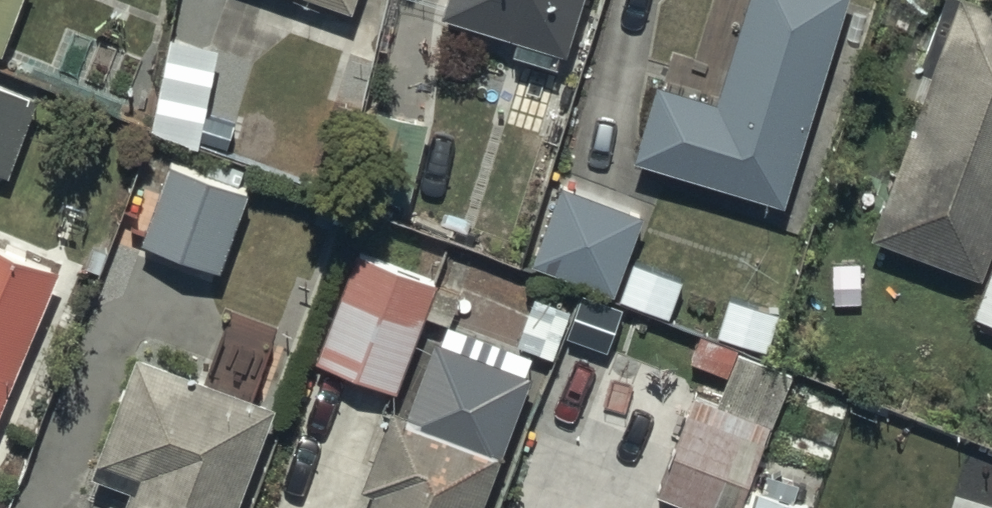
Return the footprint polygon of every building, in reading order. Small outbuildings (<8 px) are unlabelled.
[(7,66),(29,0),(0,0),(0,63),(7,66)] [(259,34),(374,72),(397,0),(270,0),(259,34)] [(444,21),(567,60),(586,0),(451,0),(444,21)] [(636,166),(787,212),(851,0),(752,0),(718,111),(658,93),(636,166)] [(966,6),(874,249),(978,289),(967,319),(991,328),(991,16),(966,6)] [(222,51),(173,41),(153,139),(201,149),(222,51)] [(12,179),(37,108),(0,94),(0,175),(12,179)] [(430,128),(374,114),(354,197),(410,210),(430,128)] [(255,197),(239,191),(245,176),(212,163),(206,178),(174,166),(143,247),(224,278),(255,197)] [(645,224),(564,192),(532,270),(614,302),(645,224)] [(57,278),(0,256),(0,425),(57,278)] [(450,327),(460,301),(357,262),(319,363),(399,393),(426,320),(445,328),(408,427),(394,422),(365,498),(374,502),(371,507),(484,507),(531,383),(524,380),(531,361),(449,329),(450,327)] [(619,356),(570,337),(531,433),(581,453),(619,356)] [(138,360),(97,468),(140,484),(131,507),(241,507),(277,413),(138,360)] [(738,362),(719,405),(772,427),(790,384),(738,362)] [(687,419),(654,503),(667,507),(742,507),(765,449),(687,419)] [(755,496),(752,507),(797,507),(755,496)]
